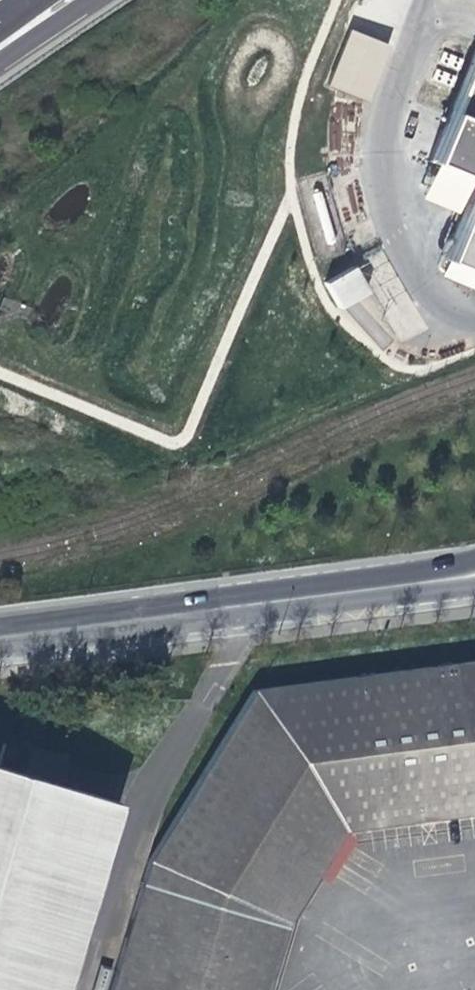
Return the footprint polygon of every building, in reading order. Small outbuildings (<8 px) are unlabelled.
[(350,29),(329,86),(370,101),(391,44),(350,29)] [(429,160),(474,179),(458,224),(474,231),(474,46),(429,160)] [(359,266),(325,283),(338,311),(372,295),(359,266)] [(280,933),(349,840),(474,833),(474,683),(254,696),(144,864),(106,989),(263,989),(280,933)] [(114,804),(21,776),(27,753),(4,745),(0,756),(0,989),(57,989),(114,804)]
